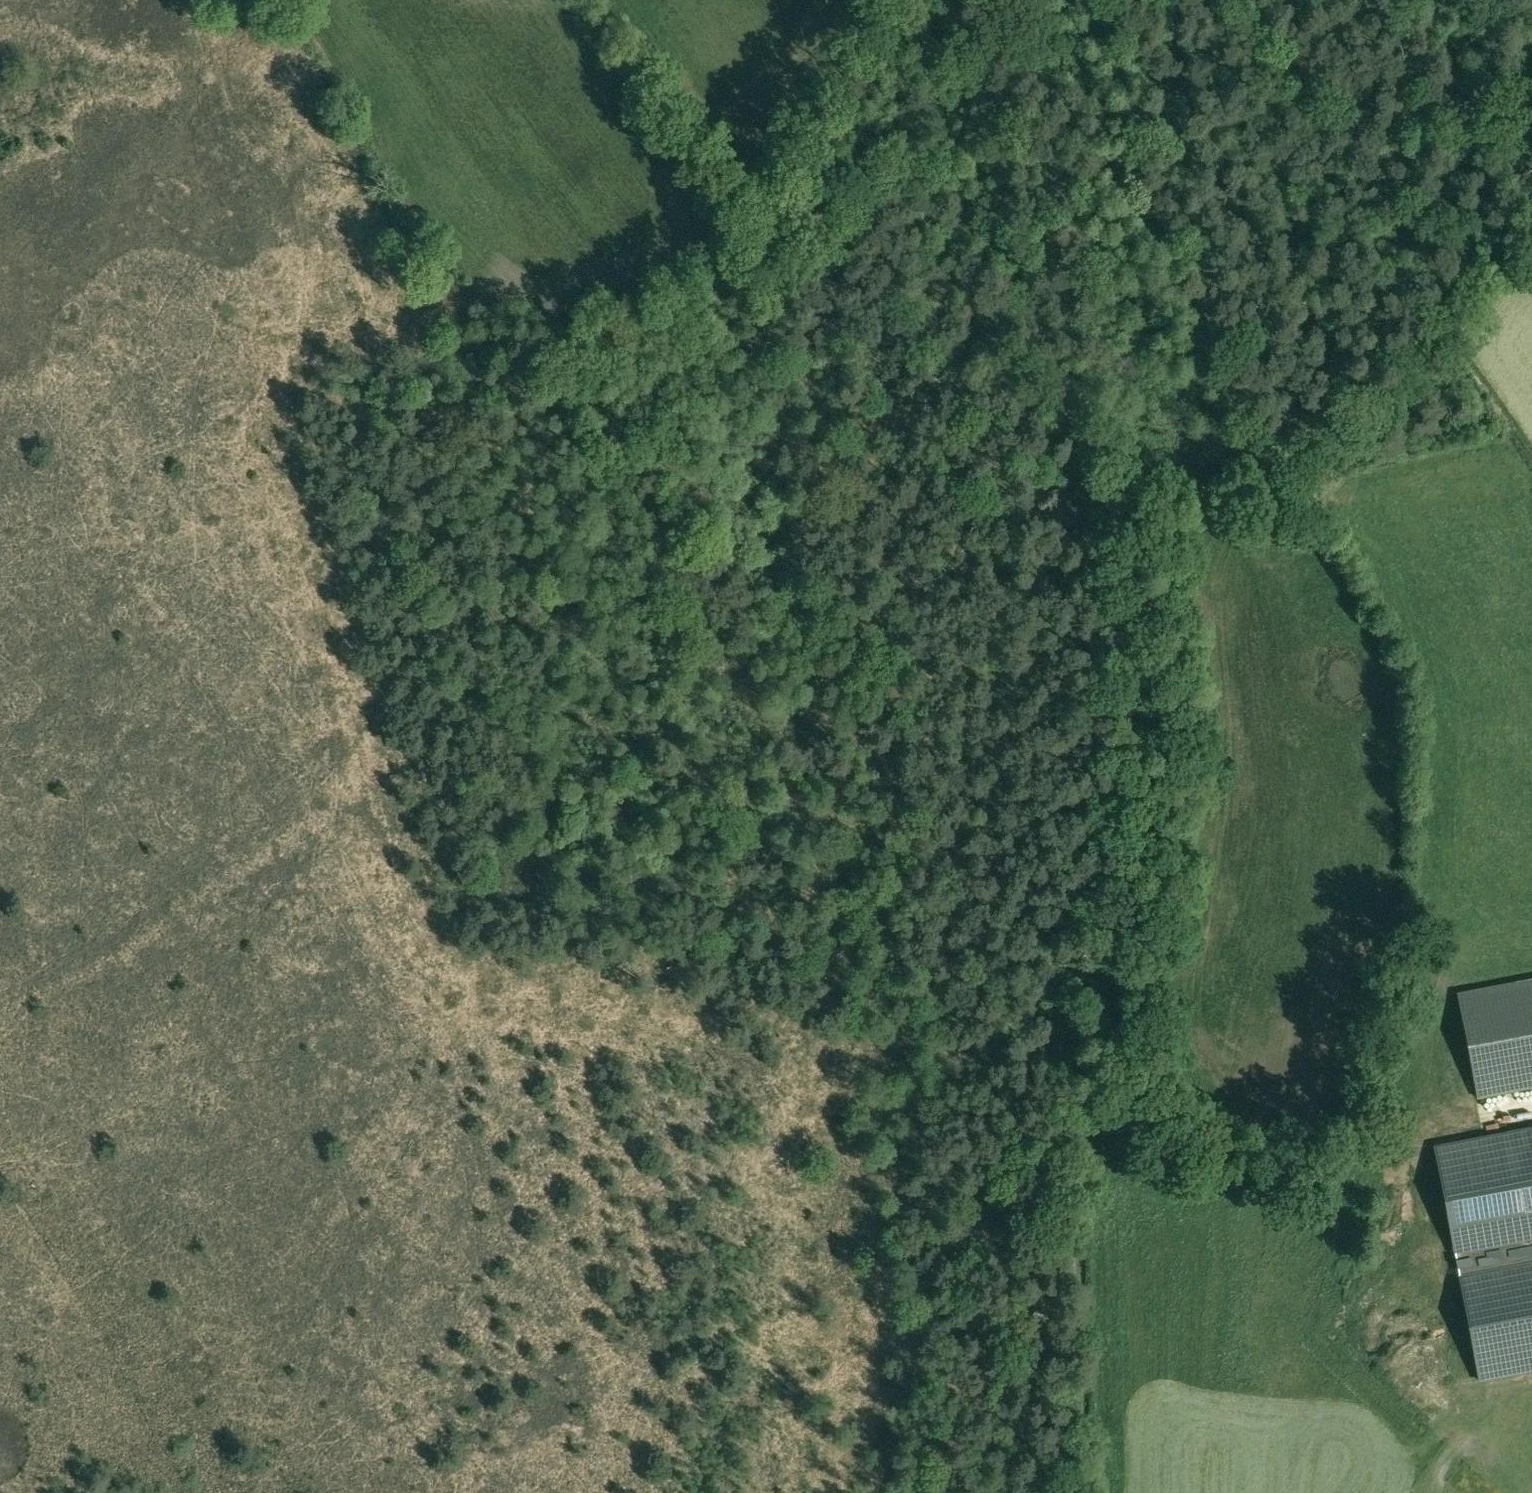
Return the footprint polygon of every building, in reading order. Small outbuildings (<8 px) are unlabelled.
[(1458,993),(1478,1097),(1531,1087),(1531,979),(1458,993)] [(1435,1147),(1479,1380),(1531,1370),(1531,1128),(1435,1147)]
